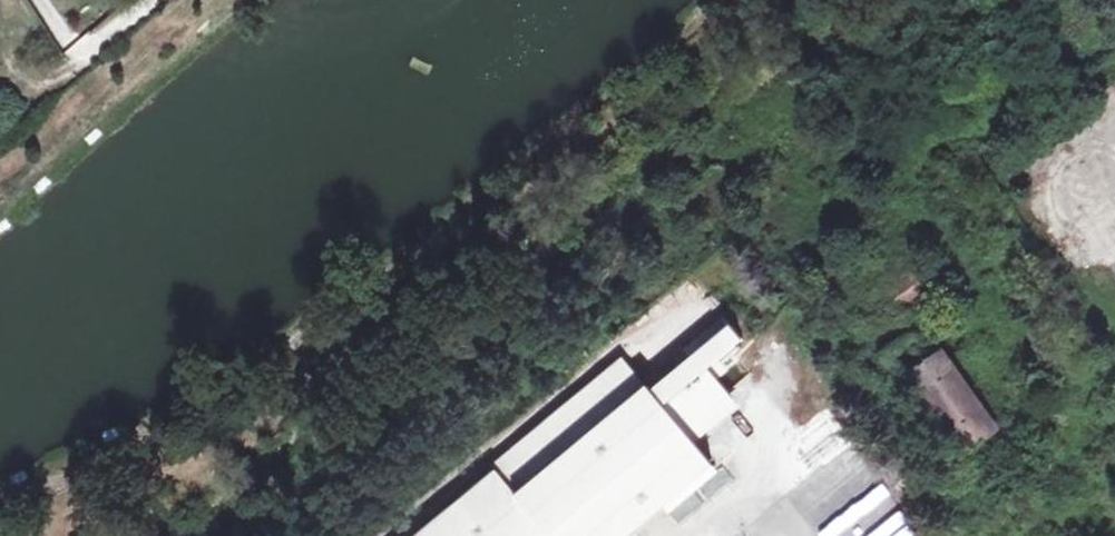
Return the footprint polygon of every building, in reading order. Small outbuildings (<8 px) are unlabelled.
[(74,56),(108,28),(101,20),(67,48),(74,56)] [(1109,227),(1078,182),(1045,204),(1075,249),(1109,227)] [(881,289),(903,318),(939,290),(918,262),(881,289)] [(894,324),(903,318),(881,289),(873,295),(894,324)] [(869,298),(856,308),(866,321),(879,311),(869,298)] [(516,455),(418,535),(631,535),(714,467),(690,438),(732,403),(713,381),(725,371),(717,362),(740,342),(727,327),(651,391),(647,386),(536,479),(516,455)] [(994,432),(922,331),(888,355),(961,455),(994,432)] [(627,362),(516,455),(536,479),(647,386),(627,362)] [(855,449),(812,471),(834,516),(877,494),(855,449)]
